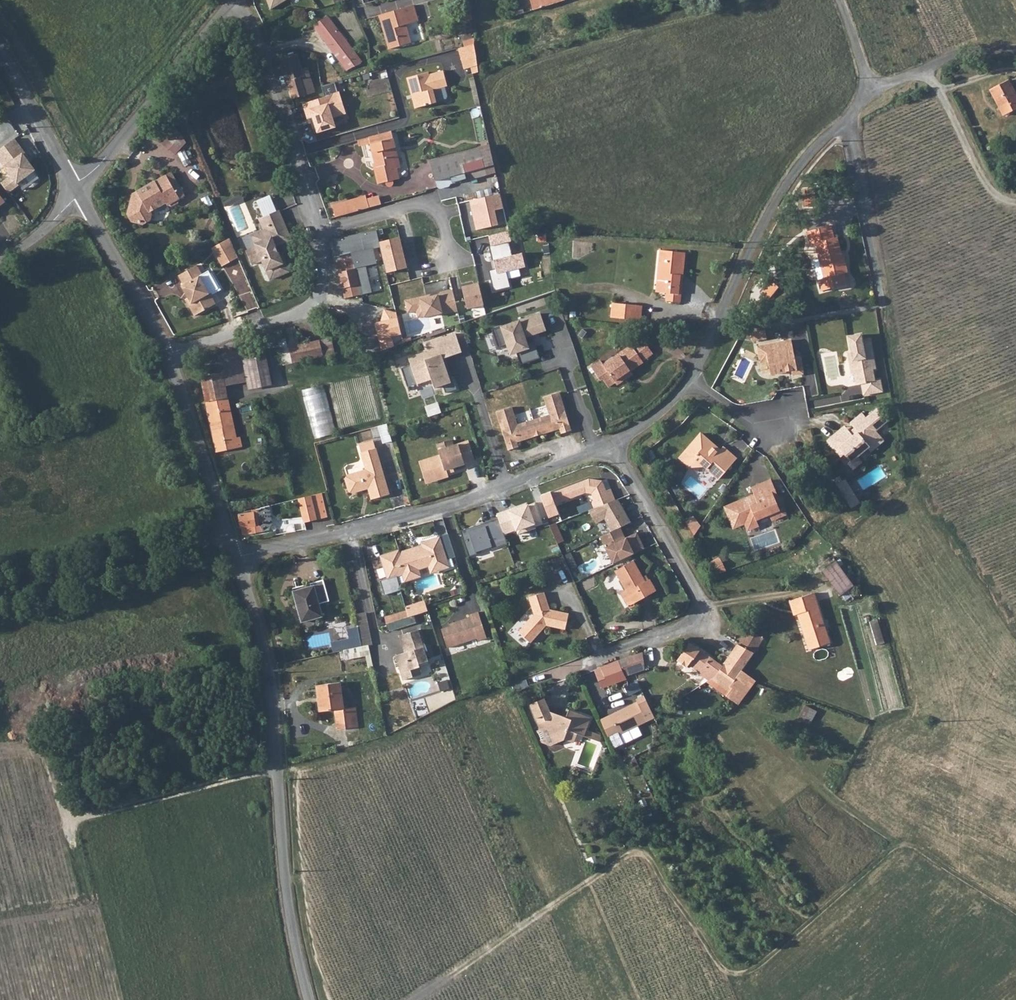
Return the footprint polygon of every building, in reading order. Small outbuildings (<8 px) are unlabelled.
[(271,10),(288,0),(268,0),(271,10)] [(336,1),(332,3),(331,0),(326,0),(323,1),(328,13),(333,11),(351,6),(349,0),(336,0),(336,1)] [(473,20),(468,0),(460,0),(466,22),(473,20)] [(533,10),(565,0),(530,0),(533,10)] [(414,5),(379,15),(384,32),(386,31),(391,48),(412,43),(406,25),(419,21),(414,5)] [(508,14),(509,18),(524,13),(523,9),(508,14)] [(359,64),(361,61),(328,17),(314,25),(347,71),(352,68),(359,64)] [(476,57),(474,45),(459,49),(462,61),(476,57)] [(280,59),(293,99),(306,95),(303,85),(312,82),(307,68),(302,69),(297,54),(280,59)] [(447,85),(443,70),(429,74),(428,72),(407,78),(415,108),(437,102),(436,101),(433,89),(445,86),(447,85)] [(1008,80),(990,89),(1004,115),(1015,108),(1015,94),(1008,80)] [(315,92),(312,82),(303,85),(306,95),(315,92)] [(327,96),(304,104),(309,118),(315,116),(320,133),(340,127),(337,118),(349,115),(341,91),(339,92),(336,83),(324,87),(327,96)] [(445,86),(433,89),(436,101),(446,98),(448,96),(445,86)] [(163,112),(166,114),(173,121),(177,118),(170,105),(163,112)] [(149,133),(159,142),(176,124),(173,121),(166,114),(149,133)] [(182,136),(177,129),(173,133),(177,139),(182,136)] [(395,148),(392,132),(369,137),(376,167),(374,168),(378,184),(386,182),(386,185),(388,187),(390,187),(392,186),(393,185),(394,183),(393,181),(398,179),(396,168),(391,148),(395,148)] [(171,144),(177,139),(173,133),(166,138),(171,144)] [(187,143),(182,137),(171,145),(176,151),(187,143)] [(1,184),(9,195),(37,174),(23,155),(25,154),(16,140),(0,151),(0,163),(10,178),(1,184)] [(467,173),(469,180),(495,173),(489,146),(431,162),(436,181),(467,173)] [(399,167),(395,148),(391,148),(396,168),(399,167)] [(192,163),(185,149),(178,153),(185,167),(192,163)] [(178,202),(179,198),(184,195),(171,173),(156,182),(134,194),(128,214),(132,221),(143,224),(150,220),(151,214),(150,211),(166,202),(168,205),(171,206),(178,202)] [(805,206),(816,206),(814,187),(804,188),(805,206)] [(241,194),(223,202),(226,207),(243,199),(241,194)] [(504,194),(472,202),(479,230),(506,223),(503,210),(508,209),(504,194)] [(270,195),(256,201),(263,217),(266,216),(277,211),(270,195)] [(361,197),(332,205),(336,217),(365,209),(362,201),(361,197)] [(362,201),(365,209),(377,206),(374,197),(362,201)] [(277,211),(266,216),(271,227),(268,228),(269,229),(264,230),(252,236),(257,247),(246,252),(252,264),(262,260),(271,279),(289,272),(282,256),(280,257),(278,257),(277,253),(278,252),(276,246),(291,240),(279,211),(277,211)] [(266,216),(263,217),(259,219),(264,230),(269,229),(268,228),(271,227),(266,216)] [(840,281),(846,280),(844,273),(848,272),(844,255),(842,255),(837,237),(834,238),(831,225),(807,232),(810,244),(815,243),(819,259),(813,260),(821,291),(841,285),(840,281)] [(369,232),(332,240),(336,257),(352,253),(373,248),(369,232)] [(230,238),(212,248),(222,266),(238,258),(230,238)] [(508,244),(492,248),(496,268),(487,270),(493,293),(513,289),(509,272),(526,268),(523,253),(511,256),(508,244)] [(376,264),(373,248),(352,253),(353,257),(355,269),(376,264)] [(683,276),(685,253),(661,250),(658,280),(668,281),(667,293),(666,301),(680,302),(681,287),(679,287),(680,276),(683,276)] [(196,264),(178,275),(183,284),(181,285),(188,297),(191,303),(189,307),(194,315),(215,303),(209,292),(199,276),(202,274),(196,264)] [(362,300),(355,269),(339,272),(346,304),(362,300)] [(234,276),(241,295),(248,292),(241,273),(234,276)] [(657,292),(667,293),(668,281),(658,280),(657,292)] [(779,287),(771,280),(761,292),(769,299),(779,287)] [(477,281),(460,285),(465,307),(482,303),(477,281)] [(441,314),(456,310),(451,288),(403,299),(407,313),(415,311),(416,317),(440,311),(441,314)] [(636,312),(637,305),(613,303),(612,318),(640,321),(641,312),(636,312)] [(359,319),(366,317),(365,311),(357,313),(359,319)] [(521,365),(541,358),(535,341),(527,344),(523,333),(530,331),(532,335),(546,330),(541,313),(518,321),(519,322),(503,327),(502,325),(492,329),(498,348),(508,344),(511,354),(517,352),(521,365)] [(589,331),(583,326),(576,337),(582,342),(589,331)] [(293,363),(323,356),(320,340),(299,345),(295,327),(283,329),(285,336),(280,338),(280,340),(285,339),(287,348),(289,347),(293,363)] [(446,393),(457,389),(453,377),(450,378),(443,359),(446,358),(462,352),(456,334),(426,344),(428,351),(429,354),(420,357),(419,355),(409,358),(411,365),(401,369),(406,383),(416,380),(418,384),(432,379),(435,388),(443,386),(446,393)] [(859,335),(847,337),(851,359),(848,360),(850,373),(853,373),(856,385),(860,384),(862,394),(880,391),(878,380),(873,381),(870,370),(873,369),(868,340),(860,341),(859,335)] [(331,338),(320,340),(323,356),(324,358),(335,356),(331,338)] [(289,347),(287,348),(285,339),(280,340),(278,340),(283,365),(293,363),(289,347)] [(643,339),(632,346),(642,361),(653,354),(643,339)] [(791,375),(802,373),(799,356),(794,357),(790,340),(756,347),(758,355),(766,356),(767,361),(769,374),(786,371),(786,369),(790,368),(790,370),(791,375)] [(642,361),(632,346),(631,345),(603,364),(601,361),(591,367),(600,380),(602,378),(608,387),(615,382),(617,385),(627,378),(624,374),(629,370),(630,371),(643,362),(642,361)] [(264,347),(241,351),(246,381),(248,389),(271,384),(264,347)] [(246,381),(241,351),(221,355),(227,385),(246,381)] [(206,402),(227,397),(225,385),(227,385),(221,355),(218,355),(218,352),(197,356),(206,402)] [(446,358),(443,359),(450,378),(453,377),(446,358)] [(416,380),(406,383),(409,391),(433,382),(432,379),(418,384),(416,380)] [(317,438),(333,434),(330,424),(335,423),(326,385),(305,390),(317,438)] [(549,415),(533,419),(538,435),(560,428),(561,433),(571,430),(559,392),(544,397),(549,415)] [(236,438),(227,397),(206,402),(217,452),(241,447),(239,437),(236,438)] [(512,407),(496,412),(508,450),(518,447),(517,442),(538,435),(533,419),(518,424),(512,407)] [(886,419),(876,408),(865,417),(861,412),(849,422),(855,429),(850,433),(852,435),(842,443),(834,434),(827,440),(840,456),(843,454),(849,461),(855,456),(866,447),(869,450),(882,440),(873,430),(886,419)] [(387,423),(378,426),(383,443),(392,440),(387,423)] [(852,435),(850,433),(844,426),(834,434),(842,443),(852,435)] [(700,434),(679,459),(690,468),(703,467),(719,480),(736,460),(722,448),(718,453),(713,449),(715,447),(700,434)] [(441,455),(420,462),(425,479),(436,475),(437,480),(448,477),(446,470),(474,461),(468,441),(453,446),(451,440),(437,445),(441,455)] [(345,478),(349,491),(352,493),(361,490),(363,488),(368,486),(372,499),(389,494),(376,448),(361,452),(366,470),(347,475),(345,478)] [(861,462),(855,456),(849,461),(847,462),(853,469),(861,462)] [(838,476),(832,480),(835,484),(841,480),(838,476)] [(593,494),(597,507),(618,499),(612,489),(608,490),(604,481),(591,479),(553,493),(557,506),(588,493),(593,494)] [(835,484),(850,507),(858,502),(848,485),(845,487),(841,480),(835,484)] [(771,481),(751,489),(753,496),(751,497),(752,499),(747,501),(746,499),(724,508),(733,528),(744,524),(747,531),(758,526),(755,520),(768,515),(771,521),(784,515),(781,509),(778,510),(774,499),(777,497),(771,481)] [(311,495),(299,498),(305,522),(327,517),(323,496),(312,499),(311,495)] [(597,507),(589,510),(596,523),(605,518),(613,533),(623,528),(632,523),(618,499),(597,507)] [(528,503),(498,514),(500,519),(506,535),(520,530),(521,533),(545,524),(537,503),(530,506),(528,503)] [(262,509),(265,530),(270,530),(273,523),(270,506),(261,508),(261,509),(262,509)] [(265,532),(262,509),(253,510),(253,513),(240,515),(242,535),(265,532)] [(696,516),(687,521),(694,533),(703,528),(696,516)] [(506,535),(500,519),(462,532),(470,557),(509,544),(506,535)] [(550,525),(557,542),(563,540),(556,523),(550,525)] [(628,537),(623,528),(613,533),(603,537),(615,565),(633,557),(631,553),(646,545),(639,532),(628,537)] [(552,546),(547,534),(542,537),(547,548),(552,546)] [(387,578),(401,574),(418,569),(428,566),(429,571),(439,568),(438,563),(447,560),(440,536),(421,542),(422,547),(400,553),(398,549),(379,555),(387,578)] [(542,537),(536,539),(541,551),(547,548),(542,537)] [(550,555),(547,548),(541,551),(544,558),(550,555)] [(430,573),(449,567),(447,560),(438,563),(439,568),(429,571),(430,573)] [(656,590),(650,579),(649,580),(646,581),(643,577),(634,560),(615,571),(626,590),(620,593),(628,606),(656,590)] [(726,571),(720,560),(710,566),(716,575),(726,571)] [(840,595),(854,585),(836,561),(822,571),(840,595)] [(418,569),(401,574),(404,581),(420,576),(418,569)] [(225,581),(222,573),(216,575),(219,583),(225,581)] [(311,586),(293,591),(302,621),(322,616),(319,604),(329,601),(323,580),(310,583),(311,586)] [(549,610),(544,592),(529,597),(534,614),(518,632),(531,643),(546,625),(565,629),(569,613),(549,610)] [(814,593),(790,601),(793,611),(797,610),(798,614),(809,649),(830,643),(814,593)] [(407,611),(409,617),(428,611),(426,605),(407,611)] [(442,629),(447,648),(477,638),(478,641),(487,638),(479,612),(470,615),(471,617),(453,623),(453,625),(442,629)] [(418,630),(403,635),(409,651),(405,653),(396,656),(404,680),(414,677),(411,670),(420,667),(419,664),(429,661),(418,630)] [(748,630),(738,644),(754,653),(763,638),(748,630)] [(403,635),(400,636),(405,653),(409,651),(403,635)] [(715,675),(722,666),(718,663),(689,643),(678,660),(687,667),(689,664),(699,671),(698,673),(708,680),(715,675)] [(755,681),(742,670),(754,653),(738,644),(722,666),(715,675),(733,688),(727,696),(737,704),(743,696),(755,681)] [(362,665),(359,649),(344,651),(347,668),(362,665)] [(643,652),(618,660),(626,675),(645,669),(643,652)] [(626,675),(618,660),(601,667),(608,685),(627,678),(626,675)] [(420,667),(411,670),(414,677),(423,674),(420,667)] [(335,709),(343,708),(340,682),(317,685),(320,711),(335,709)] [(655,718),(653,714),(644,695),(636,699),(637,701),(614,712),(612,719),(620,734),(655,718)] [(568,730),(577,733),(584,736),(586,729),(591,717),(569,709),(566,718),(550,712),(545,698),(530,705),(541,729),(536,731),(541,742),(551,745),(559,742),(560,738),(564,739),(568,730)] [(814,725),(820,711),(806,705),(800,719),(814,725)] [(358,727),(356,707),(343,708),(346,729),(358,727)] [(337,730),(346,729),(343,708),(335,709),(337,730)] [(660,725),(669,721),(665,714),(656,718),(660,725)] [(663,728),(668,739),(678,734),(673,723),(663,728)] [(601,735),(586,729),(584,736),(600,741),(601,735)] [(573,743),(577,733),(568,730),(564,739),(573,743)] [(590,867),(598,863),(595,856),(586,860),(590,867)]
